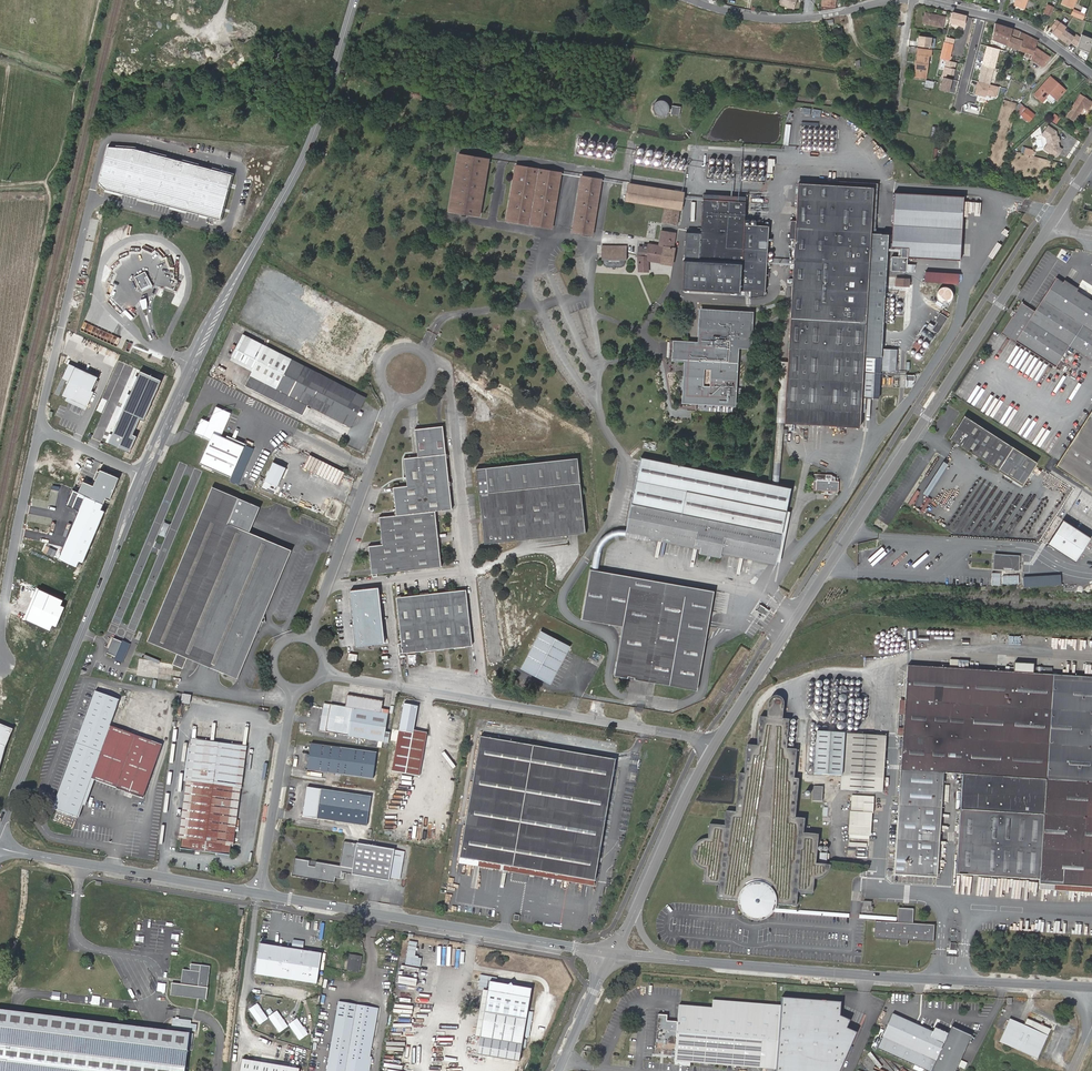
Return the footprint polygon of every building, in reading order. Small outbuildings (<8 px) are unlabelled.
[(1024,9),(1028,0),(1016,0),(1014,5),(1024,9)] [(1050,16),(1053,9),(1047,6),(1044,14),(1050,16)] [(1085,14),(1074,9),(1071,15),(1083,20),(1085,14)] [(939,17),(924,13),(922,24),(943,29),(945,20),(939,19),(939,17)] [(962,26),(965,16),(951,13),(949,23),(962,26)] [(1075,25),(1054,16),(1048,30),(1069,39),(1075,25)] [(1006,27),(996,24),(993,40),(1007,45),(1012,28),(1006,27)] [(1012,28),(1007,45),(1018,50),(1024,34),(1012,28)] [(1037,40),(1024,34),(1018,50),(1031,55),(1030,57),(1042,67),(1049,57),(1035,46),(1037,40)] [(948,60),(952,45),(944,43),(940,58),(948,60)] [(991,84),(1001,50),(988,46),(974,95),(987,99),(988,95),(997,98),(1000,87),(991,84)] [(917,65),(915,76),(926,77),(929,55),(932,56),(933,50),(919,48),(917,65)] [(1065,90),(1050,76),(1033,94),(1038,98),(1046,90),(1050,94),(1056,99),(1056,100),(1065,90)] [(1050,94),(1046,90),(1038,98),(1043,102),(1047,98),(1050,94)] [(1056,99),(1050,94),(1047,98),(1052,103),(1056,99)] [(1084,110),(1088,112),(1091,105),(1091,101),(1081,95),(1066,117),(1074,122),(1078,115),(1079,116),(1084,110)] [(651,110),(665,117),(671,105),(657,98),(651,110)] [(679,115),(680,107),(671,106),(670,114),(679,115)] [(1025,106),(1019,113),(1026,120),(1033,113),(1025,106)] [(1050,120),(1056,124),(1061,117),(1054,113),(1050,120)] [(1060,147),(1057,132),(1049,127),(1043,135),(1047,138),(1048,145),(1050,146),(1051,148),(1048,152),(1057,157),(1062,149),(1060,147)] [(860,145),(870,152),(877,143),(867,136),(860,145)] [(579,137),(576,153),(610,159),(613,144),(579,137)] [(877,144),(873,148),(878,152),(881,148),(877,144)] [(233,176),(134,149),(110,147),(100,182),(106,190),(221,219),(233,176)] [(1032,156),(1034,150),(1025,148),(1024,153),(1032,156)] [(480,218),(490,161),(460,155),(450,212),(480,218)] [(562,174),(517,166),(507,222),(553,230),(562,174)] [(708,177),(720,177),(720,167),(714,167),(708,167),(708,177)] [(604,180),(582,177),(573,232),(593,236),(604,180)] [(684,192),(628,183),(625,201),(665,208),(663,221),(676,225),(679,210),(681,210),(684,192)] [(798,183),(785,410),(785,411),(784,418),(784,422),(859,427),(860,396),(862,357),(873,188),(798,183)] [(907,257),(959,260),(963,196),(893,192),(890,247),(908,248),(907,257)] [(704,194),(703,199),(745,202),(745,197),(704,194)] [(745,202),(703,199),(701,233),(699,260),(741,262),(744,224),(745,202)] [(765,278),(768,225),(744,224),(741,262),(741,276),(765,278)] [(655,238),(656,227),(647,226),(647,237),(655,238)] [(648,256),(637,255),(637,271),(649,271),(648,261),(672,265),(675,248),(673,247),(675,233),(660,231),(658,245),(647,243),(647,248),(648,256)] [(699,260),(701,233),(689,233),(687,259),(699,260)] [(626,246),(601,246),(601,260),(626,260),(626,246)] [(638,246),(637,255),(648,256),(647,248),(638,246)] [(906,272),(907,257),(892,256),(891,271),(906,272)] [(699,260),(687,259),(685,291),(740,293),(740,290),(741,276),(741,262),(699,260)] [(960,284),(960,273),(933,272),(933,283),(960,284)] [(138,281),(142,288),(150,284),(146,276),(138,281)] [(764,291),(765,278),(741,276),(740,290),(764,291)] [(910,279),(896,278),(896,286),(909,286),(910,279)] [(1021,302),(1001,333),(1056,367),(1070,347),(1091,361),(1091,301),(1077,292),(1078,289),(1066,280),(1064,283),(1057,278),(1035,311),(1021,302)] [(936,292),(945,304),(955,297),(947,285),(936,292)] [(305,290),(300,299),(326,312),(331,303),(305,290)] [(750,315),(701,312),(699,344),(675,342),(674,360),(686,361),(684,402),(734,405),(737,346),(749,347),(750,315)] [(938,334),(948,318),(940,313),(935,321),(937,322),(932,330),(938,334)] [(229,356),(254,368),(266,346),(241,333),(229,356)] [(288,346),(292,340),(283,334),(279,340),(288,346)] [(118,345),(121,338),(113,335),(110,342),(118,345)] [(266,346),(254,368),(250,375),(257,379),(252,389),(302,414),(307,404),(350,426),(365,397),(266,346)] [(895,369),(896,347),(882,346),(880,369),(895,369)] [(872,397),(874,358),(862,357),(860,396),(872,397)] [(100,376),(70,363),(63,379),(70,382),(64,396),(70,398),(69,401),(86,409),(100,376)] [(146,421),(163,381),(142,372),(111,443),(131,452),(138,437),(135,435),(141,420),(146,421)] [(257,379),(250,375),(245,385),(252,389),(257,379)] [(891,377),(882,377),(882,386),(891,386),(891,377)] [(243,444),(226,437),(221,435),(231,412),(215,405),(208,422),(201,419),(195,434),(208,440),(199,462),(229,475),(243,444)] [(784,418),(785,411),(785,410),(775,410),(770,484),(776,485),(781,418),(784,418)] [(1058,467),(1091,489),(1091,413),(1058,467)] [(1038,462),(965,415),(950,437),(1024,485),(1038,462)] [(368,547),(371,574),(441,566),(434,512),(452,509),(442,426),(415,429),(418,457),(404,459),(407,486),(393,487),(396,516),(379,518),(382,545),(368,547)] [(227,435),(226,437),(243,444),(244,442),(227,435)] [(314,471),(320,460),(308,454),(303,466),(314,471)] [(946,463),(936,457),(920,488),(924,490),(922,493),(928,496),(946,463)] [(483,522),(480,522),(483,545),(582,533),(577,483),(574,459),(483,468),(486,492),(486,494),(480,495),(483,522)] [(344,472),(320,460),(314,471),(338,483),(344,472)] [(720,550),(776,561),(790,488),(776,485),(770,484),(641,461),(626,531),(640,534),(701,546),(700,550),(699,553),(719,556),(719,554),(720,550)] [(121,478),(102,470),(95,487),(85,483),(80,493),(75,491),(68,507),(80,512),(59,560),(78,569),(81,563),(84,564),(107,511),(102,510),(107,499),(111,501),(121,478)] [(817,474),(816,489),(837,491),(838,478),(830,477),(830,475),(817,474)] [(212,487),(201,512),(228,523),(238,498),(212,487)] [(477,493),(480,522),(483,522),(480,495),(486,494),(486,492),(477,493)] [(259,507),(238,498),(228,523),(249,532),(259,507)] [(334,518),(340,500),(334,498),(327,515),(334,518)] [(317,512),(323,514),(326,506),(320,504),(317,512)] [(228,523),(201,512),(146,640),(177,653),(172,664),(182,668),(187,657),(237,679),(291,549),(249,532),(228,523)] [(1091,539),(1064,521),(1049,546),(1076,563),(1091,539)] [(163,522),(159,535),(165,537),(169,524),(163,522)] [(701,546),(640,534),(639,537),(700,550),(701,546)] [(775,565),(776,561),(720,550),(719,554),(775,565)] [(1020,556),(994,554),(993,570),(1019,571),(1020,556)] [(697,691),(714,593),(590,571),(581,621),(622,628),(614,677),(697,691)] [(384,643),(377,587),(350,590),(357,646),(384,643)] [(62,599),(38,589),(25,618),(48,629),(50,625),(54,627),(62,607),(60,605),(62,599)] [(403,652),(473,644),(467,590),(397,598),(403,652)] [(570,646),(540,631),(520,668),(549,683),(570,646)] [(122,663),(130,644),(122,641),(121,643),(114,640),(108,654),(115,657),(114,660),(122,663)] [(958,665),(964,665),(964,668),(967,668),(968,660),(950,659),(949,667),(957,668),(958,665)] [(907,665),(893,873),(935,876),(943,773),(961,774),(956,873),(1039,878),(1039,883),(1091,886),(1091,678),(907,665)] [(120,700),(96,692),(78,742),(53,809),(78,818),(92,780),(143,798),(162,746),(111,727),(120,700)] [(180,702),(189,704),(190,694),(181,693),(180,702)] [(375,700),(347,695),(344,707),(324,703),(319,731),(375,740),(379,713),(373,712),(375,700)] [(768,702),(767,704),(765,720),(758,720),(755,748),(746,747),(742,775),(738,775),(734,813),(724,812),(723,827),(708,826),(707,840),(706,840),(704,840),(703,841),(701,841),(700,842),(698,842),(697,843),(696,844),(694,846),(693,847),(692,848),(692,850),(691,852),(691,853),(691,855),(691,857),(692,859),(692,860),(693,861),(694,863),(695,864),(696,865),(697,867),(698,867),(700,868),(701,868),(703,869),(704,869),(703,884),(718,885),(717,899),(737,901),(737,905),(737,908),(739,911),(741,914),(742,917),(745,919),(747,921),(751,922),(755,923),(759,923),(761,922),(763,921),(766,921),(768,920),(769,918),(771,916),(773,913),(774,911),(775,907),(775,905),(795,908),(796,894),(811,895),(813,880),(814,880),(816,880),(817,880),(819,879),(821,879),(822,878),(824,876),(826,875),(827,873),(829,870),(829,867),(814,865),(817,837),(802,836),(803,821),(794,820),(797,782),(793,781),(796,752),(785,750),(788,722),(781,721),(782,705),(781,703),(780,701),(778,700),(775,698),(773,699),(771,700),(768,702)] [(384,732),(388,710),(381,709),(382,702),(375,700),(373,712),(379,713),(375,740),(390,743),(391,733),(384,732)] [(14,730),(0,724),(0,771),(6,747),(14,730)] [(399,728),(399,732),(425,737),(426,732),(399,728)] [(425,737),(399,732),(393,770),(419,775),(425,737)] [(841,776),(840,789),(881,792),(885,736),(815,732),(813,774),(841,776)] [(459,857),(514,867),(534,746),(481,737),(459,857)] [(188,781),(180,840),(179,848),(229,855),(230,847),(238,787),(242,788),(247,746),(191,739),(185,780),(188,781)] [(376,752),(311,744),(307,770),(373,778),(376,752)] [(534,746),(514,867),(593,881),(615,760),(534,746)] [(177,839),(180,840),(188,781),(185,780),(177,839)] [(823,787),(814,786),(813,801),(822,801),(823,787)] [(238,787),(230,847),(234,848),(242,788),(238,787)] [(370,797),(307,788),(303,816),(366,825),(370,797)] [(848,838),(871,839),(873,796),(851,795),(848,838)] [(309,861),(295,859),(292,875),(334,882),(334,878),(340,879),(341,872),(389,880),(389,878),(394,851),(344,842),(340,867),(316,863),(315,867),(308,866),(309,861)] [(394,851),(389,878),(401,879),(405,852),(394,851)] [(945,873),(945,851),(938,851),(937,873),(945,873)] [(1039,883),(1039,889),(1091,893),(1091,886),(1039,883)] [(897,907),(896,914),(912,916),(913,908),(897,907)] [(912,916),(896,914),(896,921),(875,919),(874,937),(898,939),(898,942),(906,943),(906,939),(932,941),(933,923),(912,922),(912,916)] [(418,942),(410,941),(406,964),(420,967),(422,958),(415,957),(418,942)] [(318,983),(323,953),(261,943),(256,973),(318,983)] [(956,943),(951,943),(951,950),(949,950),(949,953),(957,954),(957,950),(956,950),(956,943)] [(361,956),(349,954),(346,968),(358,970),(361,956)] [(208,988),(210,967),(192,964),(191,971),(185,970),(183,984),(173,983),(171,995),(207,999),(208,988)] [(517,1060),(531,988),(489,980),(475,1052),(517,1060)] [(858,1032),(848,1028),(851,1019),(841,1014),(842,1002),(781,996),(781,1005),(775,1070),(841,1070),(858,1032)] [(666,1015),(658,1015),(655,1049),(675,1050),(674,1061),(775,1070),(781,1005),(712,1000),(711,1007),(679,1005),(677,1021),(666,1021),(666,1015)] [(335,1014),(354,1017),(356,1005),(338,1002),(335,1014)] [(267,1018),(257,1004),(250,1008),(259,1022),(267,1018)] [(356,1005),(354,1017),(344,1070),(363,1070),(370,1026),(374,1027),(378,1008),(356,1005)] [(184,1066),(188,1033),(173,1031),(15,1012),(0,1010),(0,1043),(184,1066)] [(286,1025),(277,1012),(270,1016),(280,1030),(286,1025)] [(953,1027),(948,1037),(893,1012),(878,1046),(932,1070),(955,1070),(971,1035),(953,1027)] [(354,1017),(335,1014),(325,1070),(344,1070),(354,1017)] [(174,1017),(173,1031),(188,1033),(188,1030),(199,1031),(199,1025),(193,1023),(193,1020),(174,1017)] [(1023,1025),(1009,1019),(999,1041),(1036,1057),(1046,1036),(1049,1029),(1026,1018),(1023,1025)] [(307,1033),(297,1019),(290,1024),(299,1038),(307,1033)] [(374,1027),(370,1026),(363,1070),(367,1070),(374,1027)] [(184,1066),(0,1043),(0,1070),(184,1070),(184,1066)] [(241,1057),(239,1070),(299,1070),(299,1067),(241,1057)]
